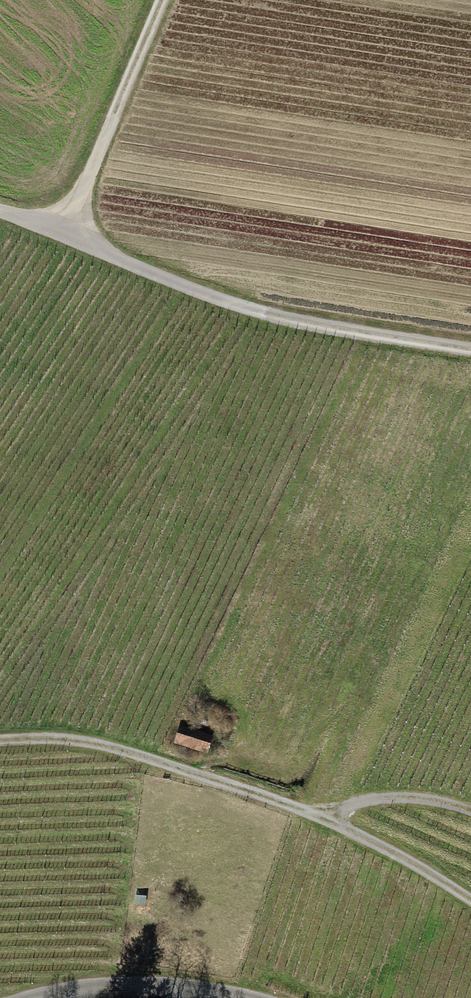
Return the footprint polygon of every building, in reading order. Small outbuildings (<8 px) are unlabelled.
[(211,740),(180,729),(175,741),(207,752),(211,740)]
